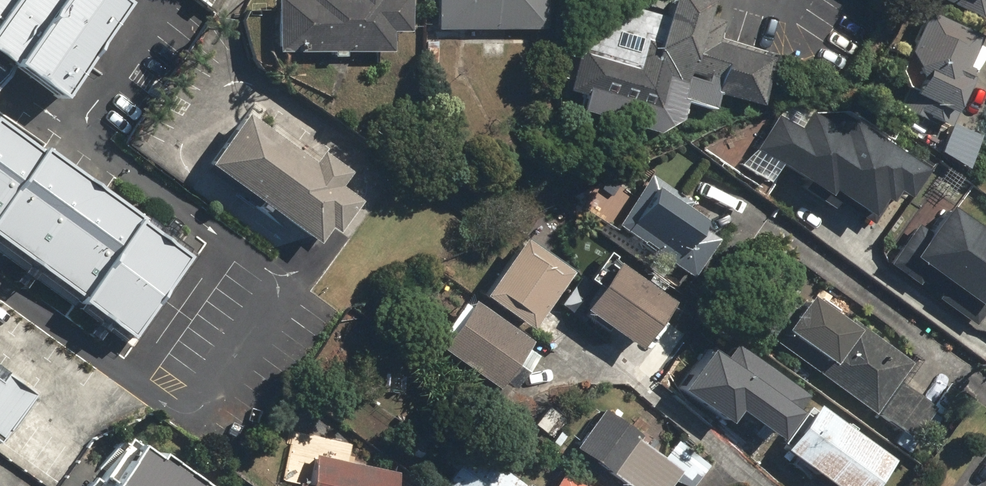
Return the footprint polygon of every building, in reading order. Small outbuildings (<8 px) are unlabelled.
[(15,54),(60,85),(119,0),(0,0),(0,75),(15,54)] [(344,55),(344,50),(391,51),(391,34),(408,34),(409,0),(275,0),(274,49),(329,50),(329,55),(344,55)] [(434,28),(545,29),(545,0),(434,0),(434,28)] [(659,129),(682,114),(685,102),(712,109),(717,91),(760,103),(773,53),(719,38),(724,19),(704,13),(708,0),(668,0),(663,16),(618,4),(606,45),(591,41),(573,105),(659,129)] [(924,9),(904,50),(918,79),(912,92),(952,111),(972,69),(962,64),(976,34),(924,9)] [(248,107),(209,161),(313,236),(325,219),(332,223),(351,197),(332,183),(342,169),(316,150),(313,154),(248,107)] [(802,131),(775,113),(753,146),(824,193),(827,188),(866,214),(880,194),(885,197),(891,188),(903,196),(924,165),(847,115),(837,129),(813,113),(802,131)] [(127,326),(183,246),(0,120),(0,238),(127,326)] [(702,218),(687,207),(691,201),(651,172),(616,221),(691,276),(718,239),(698,224),(702,218)] [(936,193),(889,261),(972,318),(985,298),(985,227),(936,193)] [(523,232),(480,291),(528,326),(571,267),(523,232)] [(616,261),(580,307),(634,348),(669,302),(616,261)] [(780,330),(833,365),(824,378),(877,413),(885,418),(912,436),(933,405),(900,382),(898,381),(911,361),(859,327),(806,292),(780,330)] [(460,298),(431,337),(440,343),(438,346),(490,385),(494,378),(507,388),(533,353),(520,344),(525,337),(470,296),(465,302),(460,298)] [(22,403),(0,388),(0,434),(22,403)] [(780,444),(836,485),(866,485),(887,458),(813,401),(809,406),(801,400),(775,435),(783,441),(780,444)] [(600,407),(572,444),(629,485),(668,485),(674,479),(683,485),(691,485),(707,464),(674,440),(663,455),(600,407)] [(297,485),(396,485),(398,473),(355,464),(357,455),(349,453),(351,443),(307,434),(297,485)] [(161,448),(156,454),(131,435),(127,441),(119,436),(99,464),(105,469),(98,479),(93,476),(85,485),(213,485),(161,448)] [(467,443),(455,462),(467,470),(459,483),(464,485),(535,485),(467,443)] [(561,470),(551,485),(587,485),(561,470)]
